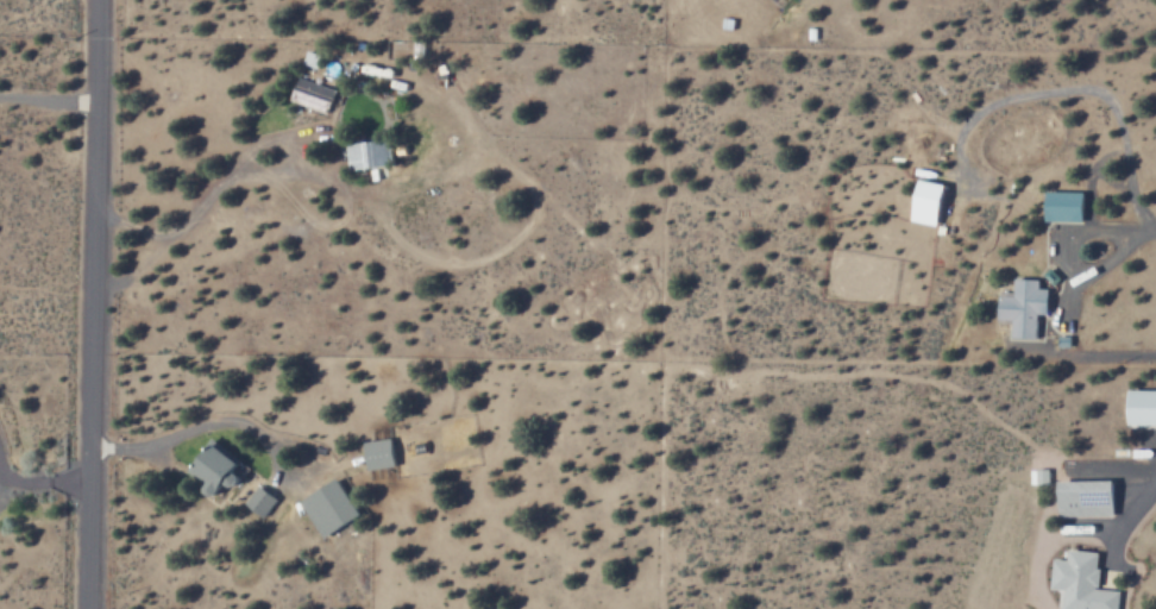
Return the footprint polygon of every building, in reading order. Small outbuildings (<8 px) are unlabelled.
[(437,86),(447,86),(448,65),(438,64),(437,86)] [(328,111),(335,89),(297,78),(290,100),(328,111)] [(393,166),(392,140),(350,142),(351,168),(393,166)] [(941,225),(947,183),(920,180),(914,221),(941,225)] [(1093,221),(1093,192),(1048,190),(1047,220),(1093,221)] [(1013,337),(1037,338),(1038,313),(1049,314),(1050,288),(1040,288),(1040,279),(1015,278),(1015,291),(1001,291),(1000,318),(1014,319),(1013,337)] [(1130,390),(1130,425),(1155,425),(1155,390),(1130,390)] [(368,469),(395,466),(393,438),(365,441),(368,469)] [(243,460),(214,439),(192,470),(209,483),(204,489),(216,497),(228,481),(235,487),(242,476),(235,471),(243,460)] [(1049,469),(1030,470),(1031,485),(1049,484),(1049,469)] [(361,515),(338,478),(301,502),(324,538),(361,515)] [(1061,480),(1060,516),(1115,517),(1115,481),(1061,480)] [(245,504),(265,517),(278,497),(258,484),(245,504)] [(1119,591),(1097,589),(1101,552),(1070,549),(1069,560),(1055,558),(1052,589),(1065,590),(1064,608),(1117,608),(1119,591)]
